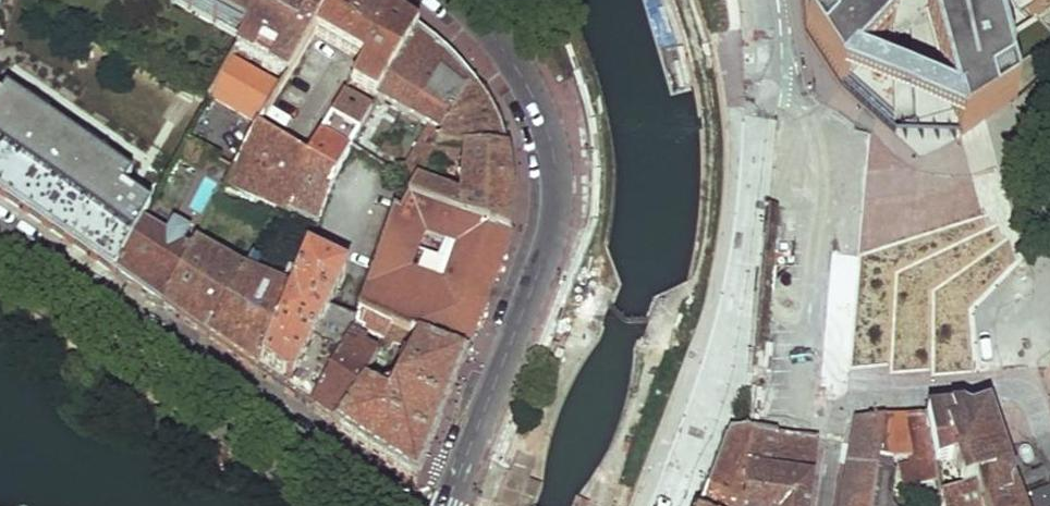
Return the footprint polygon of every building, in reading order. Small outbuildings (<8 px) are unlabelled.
[(114,277),(142,227),(153,207),(176,165),(179,159),(81,101),(88,88),(4,43),(15,0),(0,0),(0,200),(114,277)] [(248,35),(267,0),(185,0),(248,35)] [(289,74),(316,28),(332,0),(267,0),(248,35),(240,48),(289,74)] [(367,58),(392,10),(377,0),(332,0),(316,28),(348,47),(367,58)] [(805,33),(841,87),(847,82),(893,123),(891,35),(925,0),(837,0),(805,33)] [(921,17),(955,137),(1011,102),(985,14),(997,6),(1005,14),(1019,5),(1037,22),(1049,14),(1049,0),(948,0),(921,17)] [(353,84),(380,99),(418,29),(392,10),(367,58),(353,84)] [(418,29),(380,99),(421,118),(446,130),(475,77),(418,29)] [(212,99),(259,127),(262,122),(280,89),(232,63),(212,99)] [(438,146),(511,153),(503,126),(492,101),(475,77),(446,130),(438,146)] [(333,122),(360,136),(371,115),(345,99),(333,122)] [(312,163),(285,215),(315,228),(340,173),(353,150),(360,136),(333,122),(319,151),(312,163)] [(239,169),(228,189),(279,213),(285,215),(312,163),(256,133),(236,168),(239,169)] [(511,153),(438,146),(419,179),(411,195),(434,204),(510,234),(512,225),(513,211),(514,186),(511,153)] [(386,321),(469,355),(475,338),(489,303),(447,284),(411,268),(425,231),(434,204),(411,195),(404,209),(395,206),(359,309),(386,321)] [(447,284),(489,303),(493,293),(510,234),(434,204),(425,231),(460,245),(447,284)] [(114,277),(163,310),(193,255),(184,250),(191,238),(175,229),(167,241),(142,227),(114,277)] [(255,257),(263,261),(274,239),(266,236),(255,257)] [(163,310),(209,341),(247,273),(197,248),(193,255),(163,310)] [(278,388),(312,412),(347,339),(352,324),(355,318),(332,310),(346,273),(338,270),(304,255),(290,295),(257,373),(278,388)] [(231,356),(257,373),(290,295),(247,273),(209,341),(231,356)] [(355,318),(352,324),(380,338),(386,321),(359,309),(355,318)] [(375,352),(372,358),(363,381),(336,427),(377,455),(418,482),(443,419),(469,355),(386,321),(380,338),(375,352)] [(312,412),(336,427),(363,381),(372,358),(375,352),(347,339),(312,412)] [(981,415),(925,419),(933,486),(935,503),(974,489),(979,505),(1020,505),(1013,485),(990,420),(982,418),(981,415)] [(876,457),(878,444),(897,444),(900,486),(933,486),(925,419),(866,423),(857,424),(845,492),(842,505),(871,505),(876,457)] [(704,495),(732,505),(742,505),(742,499),(748,434),(728,435),(715,466),(704,495)] [(748,434),(742,499),(809,503),(815,442),(778,439),(777,435),(748,434)] [(871,505),(876,505),(881,459),(876,457),(871,505)] [(974,489),(935,503),(935,505),(979,505),(974,489)] [(704,495),(700,505),(732,505),(704,495)]
